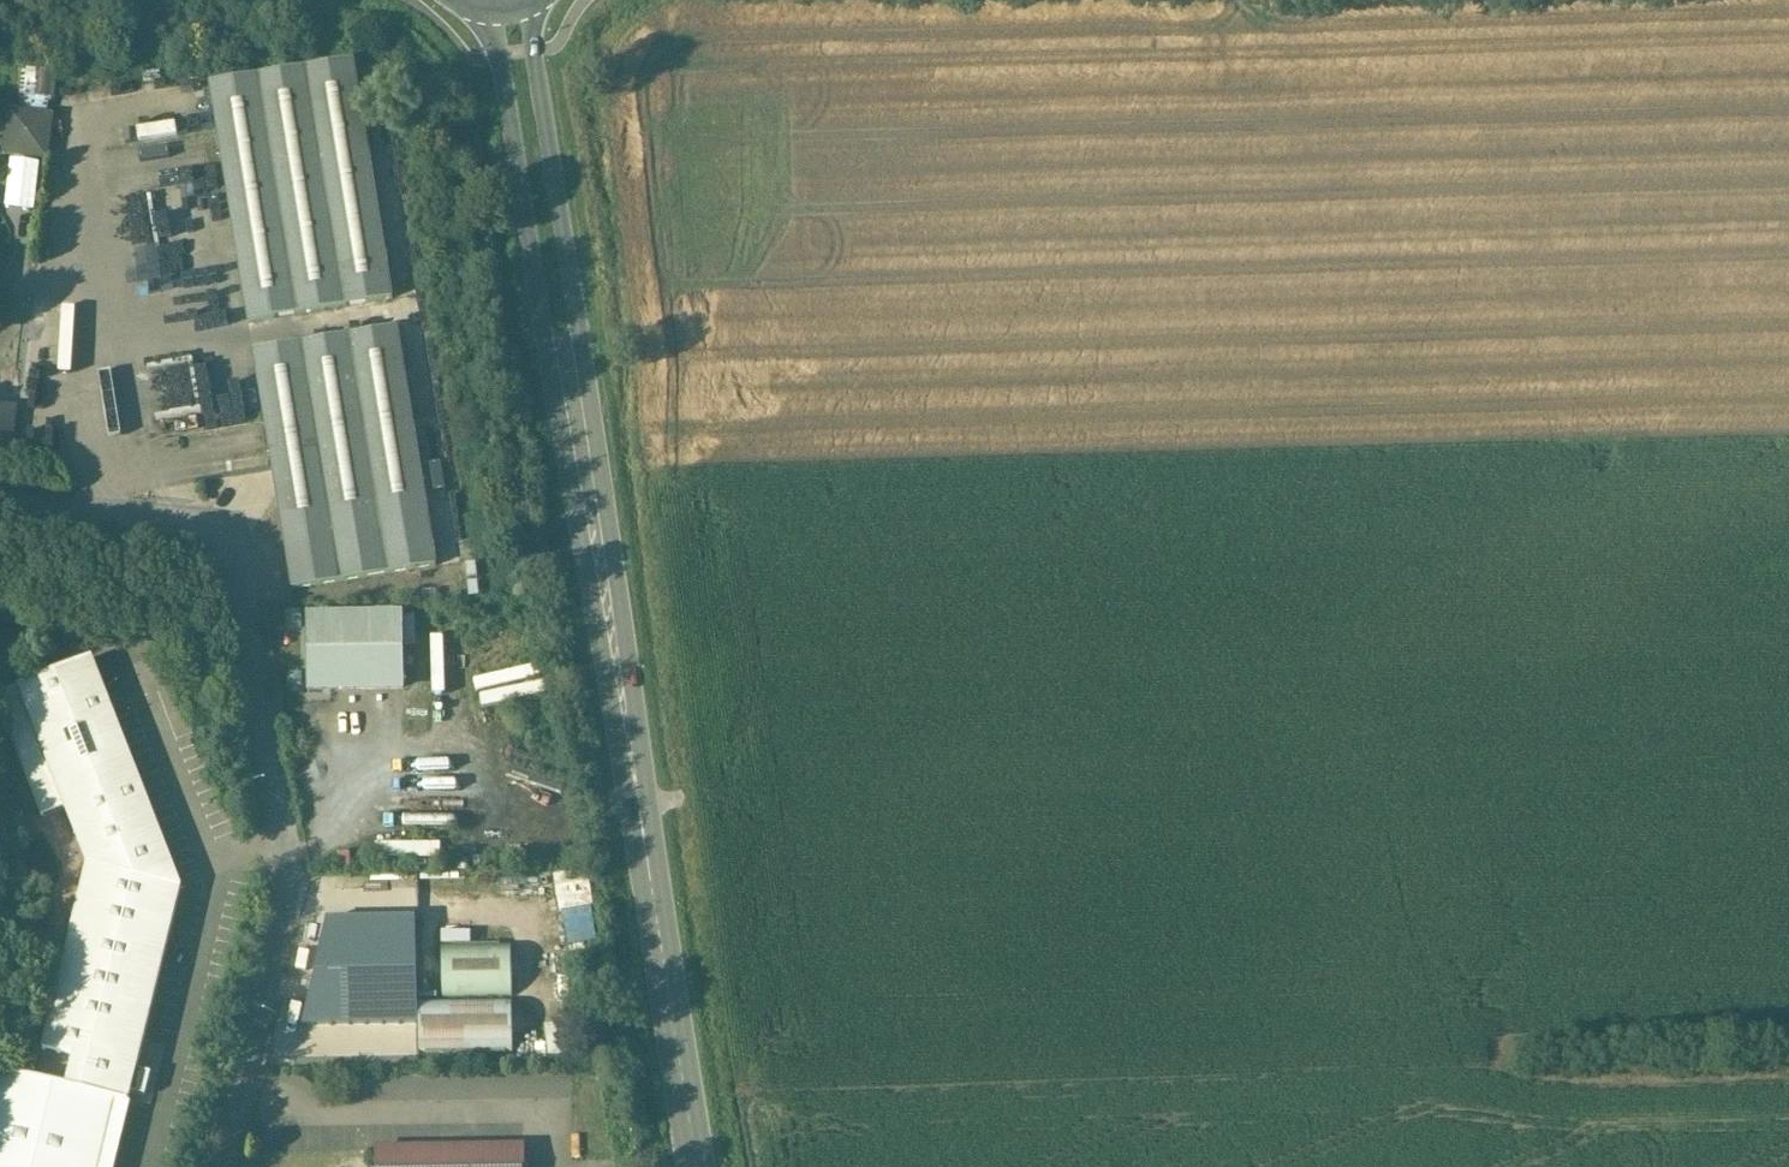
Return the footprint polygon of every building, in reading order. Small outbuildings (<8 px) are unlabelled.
[(353,60),(209,83),(217,131),(137,144),(138,145),(217,132),(225,179),(145,192),(145,193),(225,180),(248,322),(392,299),(353,60)] [(53,73),(12,70),(11,88),(51,91),(53,73)] [(52,116),(9,111),(4,154),(47,159),(52,116)] [(397,327),(253,351),(265,422),(185,435),(185,436),(265,423),(272,470),(193,483),(193,484),(273,471),(292,589),(436,566),(397,327)] [(0,406),(0,450),(11,452),(16,408),(0,406)] [(402,691),(401,614),(306,614),(306,691),(402,691)] [(0,695),(0,710),(42,817),(65,808),(87,866),(43,1050),(74,1058),(66,1087),(22,1076),(21,1077),(128,1103),(131,1093),(145,1096),(150,1074),(136,1070),(181,888),(92,659),(0,695)] [(302,1027),(416,1025),(415,919),(326,920),(302,1027)] [(0,1072),(0,1166),(113,1166),(128,1103),(21,1077),(0,1072)] [(376,1149),(376,1166),(523,1166),(523,1147),(376,1149)]
